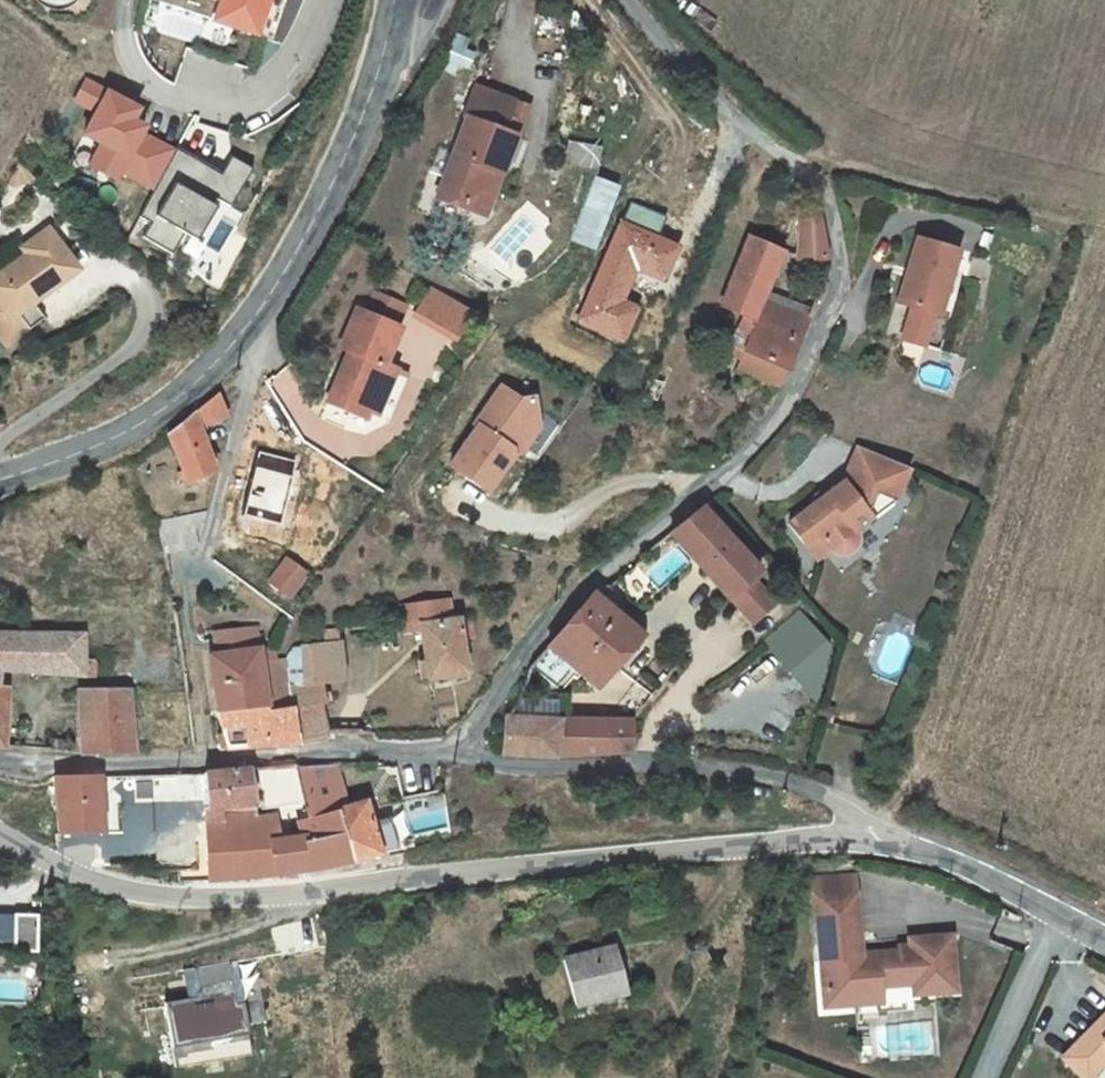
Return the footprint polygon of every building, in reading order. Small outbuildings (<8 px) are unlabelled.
[(214,1),(207,22),(253,38),(267,0),(213,0),(214,1)] [(129,121),(137,105),(83,76),(70,101),(87,110),(74,135),(93,145),(82,166),(114,183),(118,175),(150,191),(174,145),(129,121)] [(478,208),(493,169),(501,172),(515,135),(504,130),(515,102),(476,86),(465,118),(468,119),(440,194),(478,208)] [(519,136),(530,108),(515,102),(504,130),(515,135),(519,136)] [(577,141),(568,163),(590,172),(599,150),(577,141)] [(224,211),(245,168),(224,158),(217,172),(172,151),(132,234),(168,251),(176,235),(189,241),(208,203),(224,211)] [(33,175),(20,164),(10,182),(17,187),(30,182),(33,175)] [(478,208),(486,211),(494,191),(501,172),(493,169),(478,208)] [(501,193),(508,175),(501,172),(494,191),(501,193)] [(565,241),(592,251),(617,185),(590,175),(565,241)] [(828,258),(821,217),(803,219),(800,258),(828,258)] [(6,346),(30,329),(18,313),(33,303),(79,270),(49,229),(23,248),(28,255),(0,275),(0,337),(6,346)] [(810,320),(762,299),(767,288),(783,251),(750,237),(733,283),(724,304),(745,315),(753,319),(753,322),(754,323),(758,325),(747,351),(754,354),(787,369),(810,320)] [(960,251),(919,238),(900,302),(934,312),(941,288),(948,290),(960,251)] [(184,262),(206,281),(220,267),(216,258),(199,246),(184,262)] [(410,316),(453,343),(472,312),(430,285),(410,316)] [(762,299),(810,320),(815,307),(767,288),(762,299)] [(941,314),(948,290),(941,288),(934,312),(941,314)] [(328,401),(349,411),(353,403),(369,410),(376,414),(396,368),(384,363),(400,328),(396,326),(405,305),(375,292),(365,312),(357,309),(341,346),(349,350),(343,366),(347,368),(343,377),(338,376),(328,401)] [(33,303),(18,313),(30,329),(45,318),(33,303)] [(754,354),(747,351),(758,325),(754,323),(753,322),(753,319),(745,315),(728,353),(742,360),(737,368),(746,372),(754,354)] [(787,369),(754,354),(746,372),(780,386),(787,369)] [(347,368),(343,366),(338,376),(343,377),(347,368)] [(521,398),(502,385),(476,423),(479,424),(452,464),(489,490),(514,454),(513,447),(530,426),(533,428),(541,426),(534,396),(521,398)] [(197,410),(182,423),(168,433),(183,471),(178,473),(180,479),(186,477),(187,481),(216,469),(199,426),(226,415),(217,394),(197,410)] [(369,410),(353,403),(349,411),(366,418),(369,410)] [(530,426),(513,447),(521,453),(541,427),(541,426),(533,428),(530,426)] [(855,529),(871,517),(867,511),(873,507),(878,494),(895,501),(910,468),(859,446),(844,481),(790,523),(816,559),(830,548),(839,554),(848,554),(851,553),(854,551),(856,548),(859,540),(855,529)] [(895,501),(878,494),(873,507),(867,511),(871,517),(872,518),(895,501)] [(760,572),(702,507),(671,531),(729,600),(731,598),(753,579),(760,572)] [(205,526),(207,510),(193,513),(195,528),(205,526)] [(305,573),(287,559),(270,581),(288,595),(305,573)] [(753,579),(731,598),(753,623),(775,604),(753,579)] [(548,645),(533,663),(544,672),(543,672),(559,686),(570,672),(574,668),(581,674),(598,688),(643,635),(601,598),(611,587),(607,584),(606,584),(604,583),(594,592),(548,645)] [(458,621),(458,619),(450,619),(448,599),(400,606),(403,631),(421,629),(426,665),(428,678),(465,672),(461,645),(460,639),(466,638),(475,637),(471,618),(458,621)] [(0,607),(0,633),(14,633),(14,608),(0,607)] [(760,642),(801,689),(838,657),(798,610),(760,642)] [(299,741),(293,709),(322,703),(325,703),(322,681),(345,678),(341,642),(339,642),(338,628),(323,629),(324,644),(294,647),(288,658),(276,659),(261,661),(259,648),(209,654),(222,734),(217,734),(219,746),(225,744),(226,748),(299,741)] [(84,674),(84,657),(84,634),(14,633),(0,633),(0,668),(84,674)] [(274,647),(259,648),(261,661),(276,659),(274,647)] [(84,657),(84,674),(97,675),(97,664),(97,662),(96,661),(94,660),(92,658),(84,657)] [(581,674),(574,668),(570,672),(578,678),(581,674)] [(130,690),(79,689),(81,743),(76,743),(77,752),(82,753),(134,752),(130,690)] [(555,714),(555,701),(525,701),(525,714),(555,714)] [(331,736),(322,703),(293,709),(299,741),(331,736)] [(564,719),(506,717),(505,734),(503,753),(529,754),(554,756),(580,754),(582,719),(564,719)] [(632,720),(582,719),(580,754),(630,751),(632,720)] [(65,751),(66,739),(51,736),(47,750),(65,751)] [(309,870),(351,860),(379,852),(398,848),(389,817),(371,822),(365,802),(339,809),(328,762),(320,761),(297,763),(307,817),(296,820),(301,842),(278,844),(274,844),(274,839),(234,839),(237,877),(273,875),(309,870)] [(205,772),(206,825),(243,819),(243,815),(256,813),(250,768),(205,772)] [(101,774),(56,775),(59,834),(104,833),(101,774)] [(276,813),(256,813),(243,815),(243,819),(206,825),(207,880),(237,877),(234,839),(274,839),(274,844),(278,844),(276,813)] [(957,992),(953,935),(915,937),(910,943),(911,949),(895,950),(862,952),(858,891),(816,894),(821,962),(825,962),(827,983),(827,987),(850,985),(850,994),(882,991),(882,986),(898,985),(903,979),(912,978),(914,995),(957,992)] [(6,942),(6,952),(32,953),(33,913),(0,913),(0,942),(6,942)] [(563,961),(575,1007),(627,994),(621,969),(627,967),(624,957),(618,959),(616,948),(563,961)] [(827,983),(822,983),(824,1007),(882,1002),(882,991),(850,994),(850,985),(827,987),(827,983)] [(187,1001),(166,1005),(175,1067),(247,1056),(236,984),(186,991),(187,1001)] [(1063,1057),(1084,1077),(1090,1077),(1104,1063),(1104,1015),(1063,1057)]
